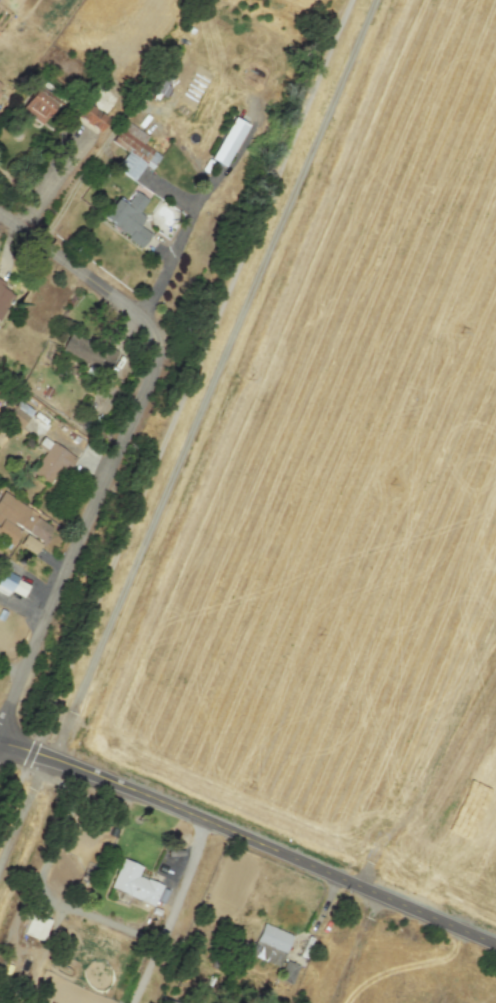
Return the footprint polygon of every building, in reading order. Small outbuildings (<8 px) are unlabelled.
[(56,98),(35,85),(19,111),(41,124),(56,98)] [(88,102),(105,115),(117,98),(101,86),(88,102)] [(75,117),(99,131),(108,117),(84,103),(75,117)] [(234,113),(249,122),(225,163),(210,155),(234,113)] [(126,119),(111,139),(127,150),(116,166),(133,178),(145,162),(151,167),(160,154),(143,141),(148,134),(126,119)] [(126,201),(117,195),(103,213),(109,218),(110,217),(112,219),(111,222),(123,231),(124,230),(128,233),(126,236),(141,246),(151,232),(139,223),(145,214),(139,210),(148,198),(135,189),(126,201)] [(13,295),(2,289),(5,284),(0,281),(0,318),(13,295)] [(108,372),(115,353),(68,333),(60,351),(108,372)] [(32,411),(16,399),(3,416),(19,428),(32,411)] [(48,484),(59,467),(66,472),(75,458),(42,436),(35,447),(44,452),(30,472),(48,484)] [(0,494),(0,537),(13,544),(21,529),(27,532),(19,545),(36,555),(54,523),(0,494)] [(0,570),(0,571),(0,589),(22,599),(29,583),(0,570)] [(144,902),(141,908),(150,912),(161,885),(137,876),(141,866),(120,858),(109,888),(144,902)] [(48,919),(28,913),(23,934),(42,939),(48,919)] [(291,935),(262,923),(249,954),(278,966),(291,935)] [(297,964),(284,960),(278,980),(291,984),(297,964)]
